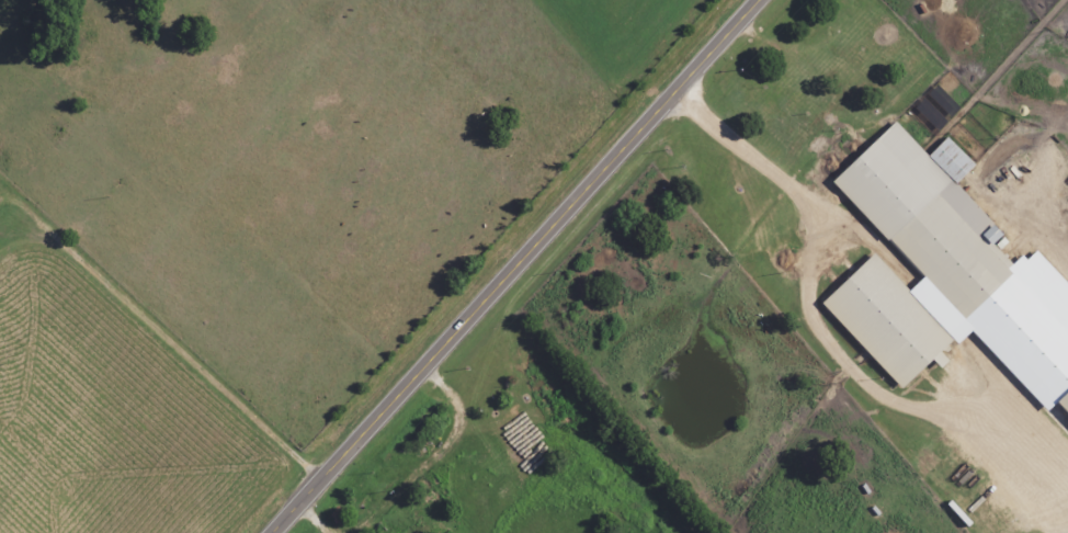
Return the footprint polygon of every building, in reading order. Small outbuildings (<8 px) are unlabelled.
[(915,108),(939,130),(948,120),(925,98),(915,108)] [(1047,413),(1059,402),(1067,413),(1067,283),(1039,250),(1027,260),(1023,256),(1013,265),(994,244),(1003,235),(957,183),(976,167),(949,137),(928,156),(897,122),(833,179),(923,280),(910,292),(876,254),(822,302),(901,390),(934,360),(941,368),(949,361),(941,352),(954,340),(958,345),(974,331),(1047,413)]
